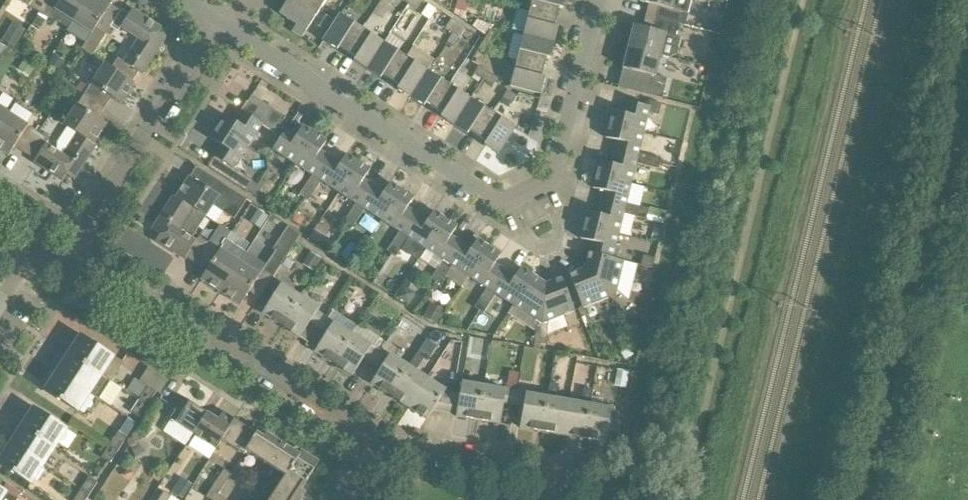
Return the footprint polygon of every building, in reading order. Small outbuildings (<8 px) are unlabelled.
[(40,12),(47,0),(21,0),(40,12)] [(87,0),(47,0),(40,12),(48,17),(50,18),(51,18),(69,29),(87,0)] [(69,29),(68,31),(86,43),(82,49),(93,56),(106,34),(96,28),(112,3),(108,0),(87,0),(69,29)] [(310,0),(294,0),(293,1),(292,0),(289,0),(281,13),(297,24),(293,31),(303,37),(322,8),(310,0)] [(409,4),(417,10),(423,0),(411,0),(409,4)] [(566,0),(533,0),(531,10),(558,17),(560,8),(564,9),(566,0)] [(641,2),(649,4),(646,16),(680,24),(683,12),(689,14),(692,0),(641,0),(641,2)] [(112,68),(133,82),(140,72),(143,74),(162,44),(154,40),(162,28),(133,9),(121,27),(139,39),(125,61),(119,57),(112,68)] [(524,35),(555,43),(559,28),(555,27),(558,17),(531,10),(524,35)] [(45,21),(48,17),(40,12),(33,23),(41,28),(45,21)] [(348,52),(364,28),(342,14),(324,41),(338,50),(340,47),(348,52)] [(326,31),(333,20),(326,15),(319,27),(326,31)] [(680,24),(646,16),(643,28),(635,25),(629,47),(661,55),(671,57),(672,56),(679,55),(683,37),(677,36),(680,24)] [(446,28),(453,33),(460,23),(452,19),(446,28)] [(460,23),(453,33),(460,38),(467,28),(460,23)] [(16,49),(28,31),(16,24),(5,41),(16,49)] [(368,69),(385,43),(364,28),(348,52),(357,57),(354,61),(368,69)] [(491,30),(485,40),(492,45),(499,35),(491,30)] [(455,46),(460,38),(453,33),(448,42),(455,46)] [(551,59),(555,43),(524,35),(518,60),(545,67),(547,58),(551,59)] [(486,54),(492,45),(485,40),(479,49),(486,54)] [(407,57),(385,43),(368,69),(381,78),(383,75),(392,80),(407,57)] [(661,55),(629,47),(624,68),(633,70),(628,90),(663,99),(668,78),(656,75),(661,55)] [(66,60),(56,54),(49,65),(59,71),(66,60)] [(429,71),(407,57),(392,80),(400,86),(398,89),(411,98),(429,71)] [(37,66),(25,58),(18,68),(31,76),(37,66)] [(511,86),(542,94),(546,78),(542,77),(545,67),(518,60),(511,86)] [(94,84),(87,95),(106,107),(113,97),(122,103),(135,83),(133,82),(112,68),(107,65),(94,85),(94,84)] [(475,73),(485,80),(489,72),(480,66),(475,73)] [(451,85),(429,71),(411,98),(425,106),(427,103),(435,108),(451,85)] [(489,72),(485,80),(494,86),(499,78),(489,72)] [(77,88),(85,94),(90,87),(81,81),(77,88)] [(455,126),(472,99),(451,85),(435,108),(443,114),(441,117),(455,126)] [(513,104),(518,96),(508,90),(504,97),(513,104)] [(87,95),(67,126),(78,133),(95,143),(108,124),(99,118),(106,107),(87,95)] [(219,127),(249,147),(263,125),(276,133),(286,117),(253,95),(236,121),(227,115),(219,127)] [(494,113),(472,99),(455,126),(468,134),(470,131),(479,136),(494,113)] [(610,124),(645,132),(649,113),(659,115),(662,104),(652,101),(650,107),(627,101),(624,113),(613,110),(610,124)] [(9,113),(0,108),(0,127),(9,113)] [(9,113),(0,127),(0,149),(10,155),(15,147),(26,153),(39,132),(9,113)] [(516,127),(494,113),(479,136),(487,142),(485,145),(499,154),(516,127)] [(617,141),(614,152),(661,163),(662,158),(640,153),(645,132),(610,124),(607,138),(617,141)] [(287,129),(274,149),(296,164),(315,134),(303,126),(297,135),(287,129)] [(209,167),(234,183),(247,192),(248,190),(254,181),(235,169),(249,147),(219,127),(211,139),(221,145),(214,155),(216,157),(209,167)] [(95,143),(78,133),(64,155),(46,144),(49,139),(39,132),(26,153),(36,160),(35,162),(63,180),(71,169),(79,174),(98,145),(95,143)] [(305,197),(331,157),(321,151),(327,141),(315,134),(296,164),(313,175),(301,194),(305,197)] [(266,159),(273,149),(268,146),(261,147),(257,153),(266,159)] [(661,163),(614,152),(612,164),(601,161),(598,175),(632,183),(637,163),(660,169),(661,163)] [(341,164),(331,157),(305,197),(310,200),(322,181),(339,192),(359,162),(347,154),(341,164)] [(359,162),(339,192),(357,203),(344,223),(349,225),(375,186),(365,179),(371,170),(359,162)] [(236,219),(248,199),(206,172),(199,183),(190,177),(178,196),(208,216),(214,206),(236,219)] [(605,191),(602,203),(648,214),(650,209),(627,203),(632,183),(598,175),(594,188),(605,191)] [(254,181),(248,190),(258,197),(264,187),(254,181)] [(385,192),(375,186),(349,225),(353,229),(366,209),(383,220),(403,190),(391,183),(385,192)] [(403,190),(383,220),(400,231),(388,251),(392,254),(418,214),(408,207),(414,198),(403,190)] [(187,257),(197,264),(211,242),(201,235),(198,240),(193,238),(208,216),(178,196),(175,195),(156,224),(164,229),(157,241),(185,259),(187,257)] [(588,211),(585,225),(620,234),(625,214),(647,219),(648,214),(602,203),(599,214),(588,211)] [(260,229),(269,217),(258,210),(250,222),(260,229)] [(428,220),(418,214),(392,254),(397,257),(410,237),(427,249),(446,219),(434,211),(428,220)] [(304,220),(296,214),(292,221),(300,226),(304,220)] [(446,219),(427,249),(444,260),(431,279),(436,282),(462,242),(452,236),(458,226),(446,219)] [(620,234),(585,225),(582,239),(593,242),(590,253),(614,259),(620,234)] [(222,292),(241,263),(251,246),(231,233),(220,226),(211,242),(197,264),(207,271),(202,279),(222,292)] [(260,298),(267,288),(274,277),(302,235),(289,226),(274,249),(276,251),(260,275),(241,263),(222,292),(241,305),(250,292),(260,298)] [(462,290),(471,277),(490,247),(478,239),(472,249),(462,242),(436,282),(441,285),(445,278),(462,290)] [(475,308),(480,311),(506,270),(496,264),(502,255),(490,247),(471,277),(488,288),(475,308)] [(322,260),(311,253),(303,265),(314,272),(322,260)] [(625,261),(614,259),(590,253),(586,269),(616,295),(610,298),(621,307),(628,299),(618,290),(625,261)] [(641,266),(653,269),(656,258),(644,255),(641,266)] [(497,294),(515,306),(534,276),(522,267),(516,277),(506,270),(480,311),(484,313),(497,294)] [(616,295),(586,269),(570,275),(583,308),(610,298),(616,295)] [(534,276),(515,306),(509,315),(536,333),(537,320),(543,324),(547,284),(534,276)] [(283,283),(274,277),(267,288),(276,294),(263,313),(282,325),(301,296),(283,284),(283,283)] [(563,278),(547,284),(543,324),(537,320),(536,333),(548,334),(549,321),(576,311),(563,278)] [(416,294),(405,287),(398,298),(409,305),(416,294)] [(629,300),(637,306),(633,311),(640,317),(646,323),(647,322),(650,310),(653,297),(631,292),(629,300)] [(311,322),(319,328),(326,317),(318,312),(320,308),(301,296),(282,325),(301,337),(311,322)] [(629,300),(628,299),(621,307),(630,315),(633,311),(637,306),(629,300)] [(431,303),(423,318),(438,325),(445,311),(431,303)] [(334,363),(353,334),(358,327),(337,314),(332,321),(326,317),(319,328),(327,333),(315,351),(334,363)] [(535,343),(541,344),(547,344),(548,334),(536,333),(535,343)] [(365,357),(373,363),(381,351),(353,334),(334,363),(353,376),(365,357)] [(70,353),(112,380),(124,362),(82,335),(70,353)] [(626,361),(635,356),(630,348),(621,354),(626,361)] [(390,356),(381,351),(373,363),(382,368),(372,383),(392,396),(411,366),(393,353),(390,356)] [(123,388),(112,380),(70,353),(58,372),(90,393),(111,407),(123,388)] [(392,396),(409,407),(428,377),(418,371),(426,359),(419,354),(411,366),(392,396)] [(626,388),(629,372),(617,370),(615,386),(626,388)] [(58,372),(46,391),(78,412),(90,393),(58,372)] [(447,390),(428,377),(409,407),(428,419),(434,410),(451,412),(454,393),(446,392),(447,390)] [(479,420),(485,386),(462,382),(457,416),(479,420)] [(564,435),(570,399),(560,398),(562,384),(550,382),(548,396),(542,431),(564,435)] [(148,386),(140,398),(148,404),(156,391),(148,386)] [(514,404),(517,391),(485,386),(479,420),(501,424),(505,403),(514,404)] [(581,401),(570,399),(564,435),(586,439),(591,403),(594,389),(584,387),(581,401)] [(542,431),(548,396),(517,391),(514,404),(524,406),(521,427),(542,431)] [(172,419),(187,429),(194,434),(207,412),(177,393),(170,405),(178,410),(172,419)] [(148,404),(140,398),(131,412),(140,417),(148,404)] [(607,443),(609,432),(619,433),(621,421),(611,419),(614,407),(591,403),(586,439),(607,443)] [(23,426),(55,447),(68,428),(35,407),(23,426)] [(207,412),(194,434),(217,449),(222,441),(236,420),(224,412),(219,420),(207,412)] [(119,433),(127,438),(136,424),(128,419),(119,433)] [(236,420),(222,441),(244,455),(247,451),(261,430),(249,422),(246,426),(236,420)] [(23,426),(11,444),(43,465),(55,447),(23,426)] [(247,451),(275,470),(286,477),(285,478),(290,482),(282,495),(276,491),(270,499),(301,499),(306,492),(302,489),(320,462),(291,443),(288,447),(261,430),(247,451)] [(111,445),(119,450),(127,438),(119,433),(119,432),(111,445)] [(128,447),(129,448),(134,459),(143,454),(138,443),(130,447),(128,447)] [(0,461),(0,464),(31,484),(43,465),(11,444),(0,461)] [(110,464),(114,458),(119,450),(111,445),(102,459),(110,464)] [(157,471),(152,478),(159,483),(164,476),(157,471)] [(212,492),(220,497),(233,476),(226,471),(212,492)] [(89,478),(81,490),(90,495),(98,483),(89,478)] [(179,480),(172,492),(183,499),(191,488),(179,480)] [(6,484),(3,489),(0,486),(0,499),(18,499),(19,499),(17,498),(20,493),(6,484)] [(81,490),(75,499),(87,499),(90,495),(81,490)] [(164,492),(159,499),(169,499),(171,496),(164,492)] [(208,499),(209,499),(225,499),(220,497),(212,492),(208,499)]
